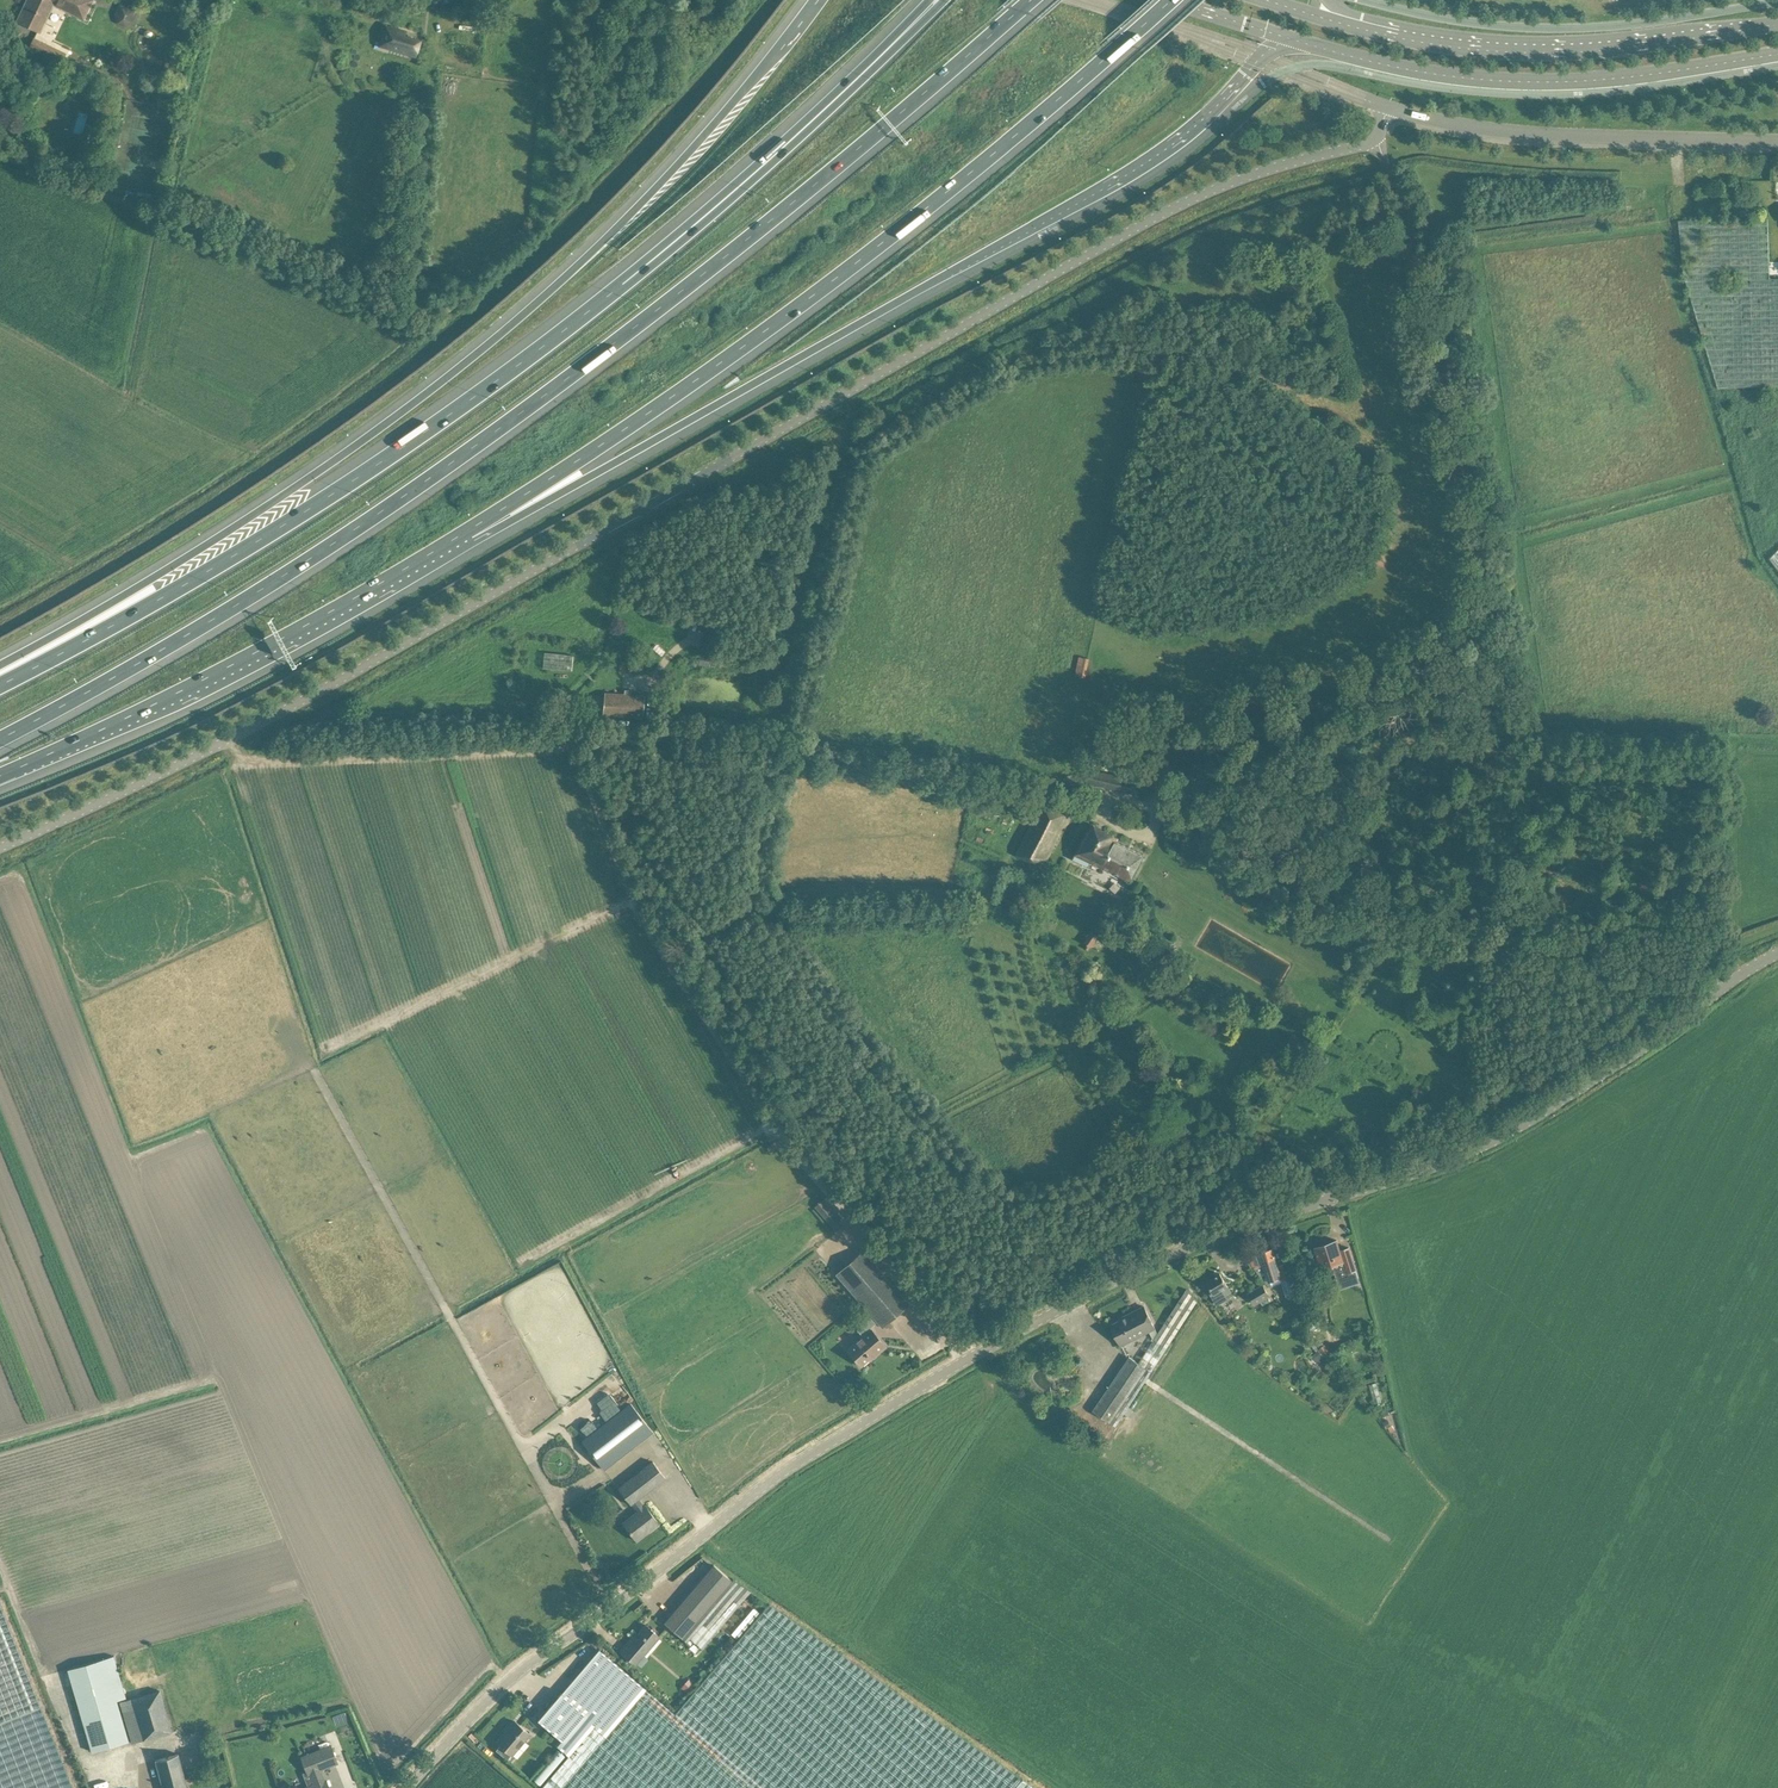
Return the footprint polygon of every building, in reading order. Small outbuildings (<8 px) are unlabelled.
[(17,21),(38,31),(53,0),(30,0),(30,1),(28,0),(17,21)] [(85,14),(92,0),(55,0),(85,14)] [(375,0),(351,0),(350,4),(372,9),(375,0)] [(120,3),(115,14),(118,22),(125,25),(132,23),(137,10),(120,3)] [(414,58),(419,42),(396,35),(397,30),(384,26),(377,46),(414,58)] [(33,39),(29,47),(65,63),(69,55),(33,39)] [(1678,220),(1679,232),(1683,273),(1718,387),(1777,385),(1777,279),(1769,279),(1767,218),(1678,220)] [(1770,557),(1777,569),(1777,549),(1770,557)] [(548,655),(547,671),(577,673),(578,656),(548,655)] [(1078,676),(1088,677),(1091,659),(1081,658),(1078,676)] [(636,673),(637,663),(622,661),(621,665),(619,665),(618,672),(636,673)] [(604,693),(602,714),(642,717),(644,695),(629,695),(629,694),(626,694),(626,692),(623,692),(623,694),(604,693)] [(1226,750),(1231,745),(1219,731),(1210,740),(1219,750),(1222,747),(1223,748),(1224,747),(1226,750)] [(1043,802),(1018,856),(1036,865),(1040,856),(1048,859),(1068,814),(1043,802)] [(1089,867),(1091,862),(1093,859),(1133,878),(1145,854),(1115,841),(1117,837),(1092,824),(1073,859),(1089,867)] [(1092,948),(1099,937),(1091,932),(1084,943),(1086,944),(1084,948),(1088,950),(1091,947),(1092,948)] [(820,1202),(815,1207),(836,1231),(842,1226),(820,1202)] [(1337,1240),(1315,1247),(1321,1268),(1323,1268),(1326,1275),(1346,1269),(1345,1266),(1353,1263),(1348,1248),(1340,1251),(1337,1240)] [(1254,1268),(1269,1287),(1282,1283),(1287,1298),(1288,1297),(1289,1300),(1297,1297),(1286,1261),(1277,1264),(1272,1248),(1257,1253),(1258,1253),(1250,1256),(1254,1268)] [(909,1304),(862,1250),(835,1274),(872,1316),(856,1329),(862,1336),(847,1350),(861,1366),(874,1354),(875,1355),(886,1347),(870,1328),(877,1322),(882,1327),(909,1304)] [(1232,1293),(1220,1273),(1207,1281),(1213,1292),(1210,1293),(1217,1305),(1229,1298),(1227,1295),(1232,1293)] [(1263,1284),(1248,1293),(1255,1305),(1270,1295),(1263,1284)] [(1154,1340),(1139,1363),(1152,1372),(1197,1301),(1187,1289),(1154,1340)] [(1121,1345),(1149,1331),(1154,1340),(1158,1333),(1155,1328),(1144,1306),(1125,1315),(1126,1317),(1111,1325),(1121,1345)] [(1330,1359),(1336,1355),(1330,1347),(1324,1352),(1330,1359)] [(1128,1356),(1093,1411),(1116,1426),(1152,1372),(1128,1356)] [(582,1441),(604,1469),(653,1431),(631,1403),(582,1441)] [(622,1522),(623,1523),(636,1540),(658,1523),(645,1505),(644,1506),(638,1498),(665,1477),(652,1461),(618,1488),(630,1504),(631,1504),(637,1511),(622,1522)] [(701,1647),(750,1590),(733,1578),(731,1580),(713,1564),(664,1622),(686,1641),(690,1637),(701,1647)] [(0,1601),(0,1787),(73,1787),(0,1601)] [(529,1778),(541,1787),(1035,1787),(1022,1778),(769,1604),(675,1714),(645,1689),(599,1649),(562,1693),(561,1692),(538,1719),(556,1735),(562,1739),(529,1778)] [(731,1633),(737,1638),(759,1612),(754,1607),(731,1633)] [(631,1638),(620,1651),(635,1664),(659,1636),(646,1625),(633,1640),(631,1638)] [(126,1697),(114,1656),(68,1669),(92,1752),(129,1741),(117,1700),(126,1697)] [(132,1743),(171,1731),(159,1690),(120,1701),(132,1743)] [(500,1745),(496,1750),(507,1759),(511,1754),(512,1754),(530,1733),(515,1721),(497,1742),(500,1745)] [(326,1780),(325,1780),(321,1770),(337,1763),(331,1745),(302,1757),(308,1774),(310,1773),(314,1784),(304,1787),(329,1787),(326,1780)] [(163,1787),(187,1787),(178,1754),(156,1759),(163,1787)]
